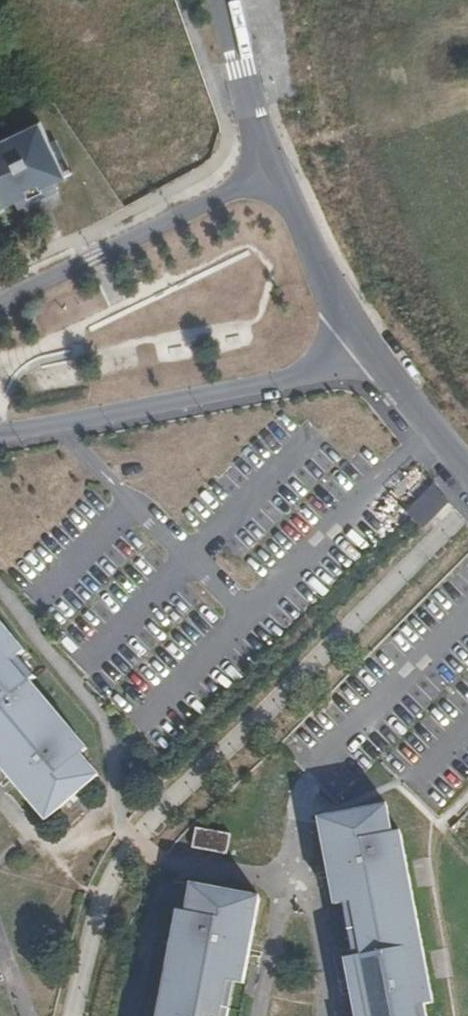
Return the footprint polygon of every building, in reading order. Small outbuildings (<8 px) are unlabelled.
[(17,209),(20,218),(34,213),(31,205),(45,199),(49,207),(62,202),(58,193),(74,187),(60,152),(55,154),(51,145),(46,133),(0,150),(0,215),(17,209)] [(437,484),(407,512),(424,530),(454,503),(437,484)] [(47,820),(81,790),(99,775),(81,755),(87,749),(30,684),(37,678),(19,658),(25,652),(0,622),(0,765),(47,820)] [(388,805),(320,818),(336,906),(345,904),(355,957),(346,958),(357,1015),(427,1015),(426,1005),(433,1004),(401,832),(393,833),(388,805)] [(192,848),(227,854),(230,833),(196,827),(192,848)] [(261,897),(193,884),(187,912),(180,910),(159,1015),(230,1015),(236,983),(244,984),(261,897)]
